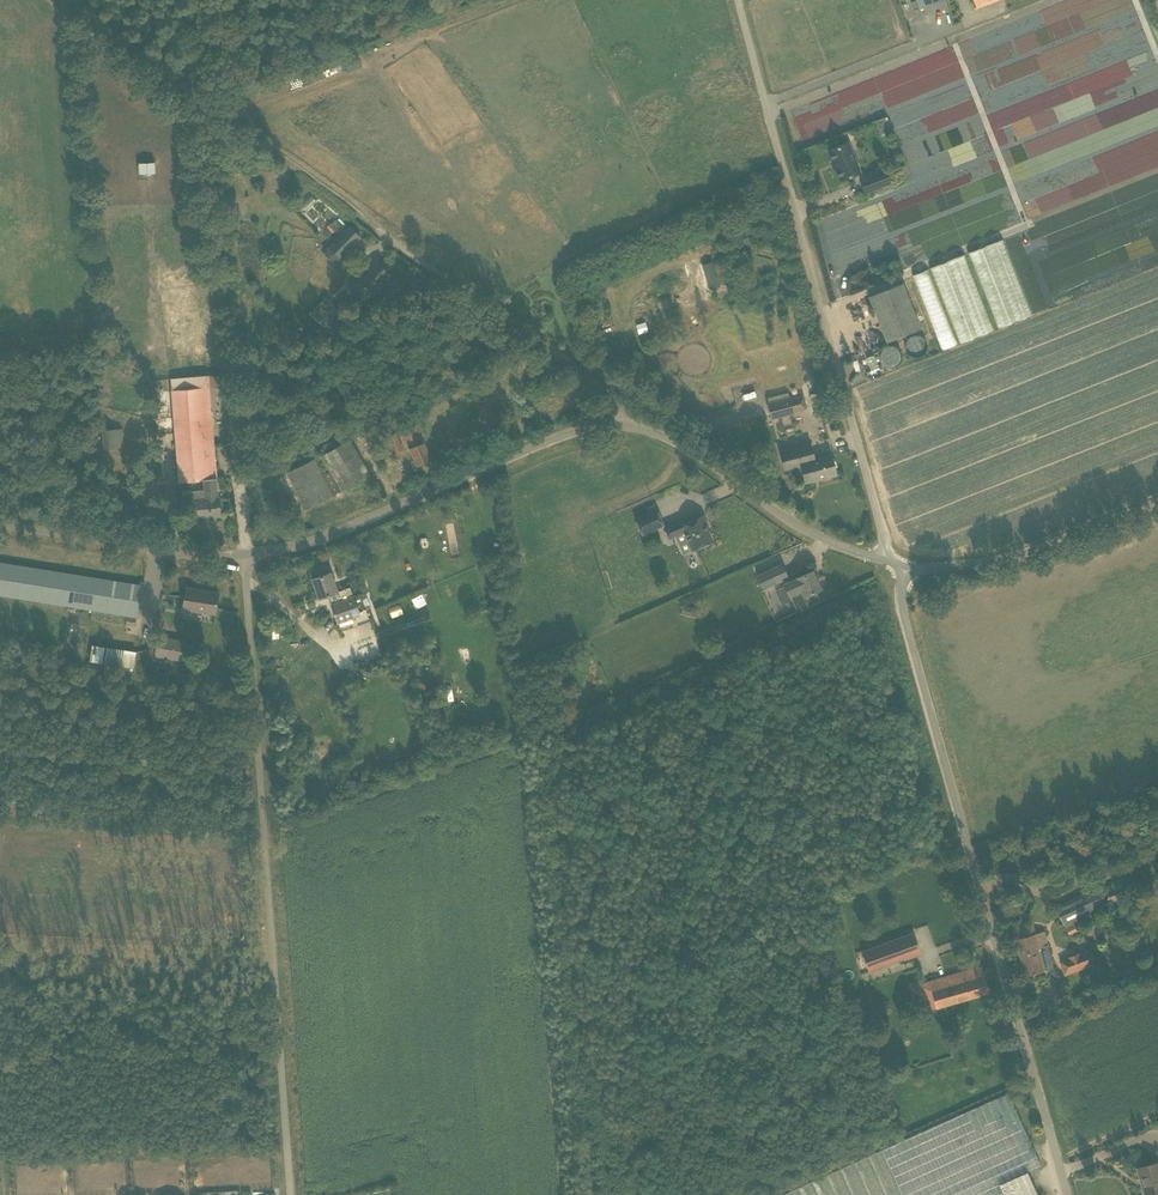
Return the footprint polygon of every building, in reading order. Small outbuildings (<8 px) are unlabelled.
[(919,9),(942,0),(916,0),(919,9)] [(346,72),(359,66),(353,55),(340,61),(346,72)] [(860,172),(848,142),(829,149),(841,180),(860,172)] [(237,152),(245,156),(250,147),(242,143),(237,152)] [(136,173),(153,172),(152,161),(135,162),(136,173)] [(882,179),(877,166),(857,174),(862,186),(882,179)] [(341,257),(349,248),(339,238),(331,247),(341,257)] [(1029,316),(1004,238),(968,249),(993,328),(1029,316)] [(991,333),(966,254),(913,270),(937,349),(991,333)] [(703,266),(707,280),(717,276),(713,263),(703,266)] [(367,273),(366,271),(352,286),(358,291),(352,297),(352,303),(355,305),(360,305),(366,299),(367,300),(390,275),(380,265),(374,270),(373,269),(368,274),(367,273)] [(903,282),(868,296),(886,342),(921,328),(903,282)] [(326,348),(344,329),(336,322),(343,314),(327,299),(313,315),(325,326),(318,334),(325,340),(321,344),(326,348)] [(205,499),(217,498),(216,479),(217,479),(208,376),(171,379),(180,482),(204,480),(205,491),(205,499)] [(794,412),(791,400),(790,398),(768,404),(772,418),(794,412)] [(147,422),(147,411),(124,411),(124,423),(147,422)] [(416,466),(432,460),(424,442),(428,440),(420,422),(403,429),(411,447),(409,448),(416,466)] [(104,448),(122,447),(121,429),(103,431),(104,448)] [(394,454),(403,450),(396,432),(387,436),(394,454)] [(349,439),(326,453),(323,454),(342,491),(370,475),(349,439)] [(836,475),(831,455),(814,460),(810,443),(780,451),(785,470),(802,465),(806,483),(807,482),(806,480),(818,477),(818,479),(836,475)] [(320,457),(323,454),(326,453),(323,446),(317,450),(320,457)] [(288,472),(306,509),(333,496),(332,495),(342,491),(323,454),(320,457),(317,450),(298,459),(301,465),(294,469),(292,464),(286,467),(288,472)] [(205,499),(205,491),(191,492),(193,518),(206,517),(206,515),(209,515),(209,517),(220,516),(219,498),(217,498),(205,499)] [(642,534),(664,525),(657,509),(635,519),(642,534)] [(664,528),(669,539),(689,530),(697,548),(713,541),(708,529),(709,529),(703,515),(686,523),(684,519),(664,528)] [(138,616),(142,586),(0,563),(0,594),(138,616)] [(788,579),(782,566),(757,577),(763,590),(788,579)] [(805,596),(821,589),(813,571),(784,584),(789,594),(797,612),(810,606),(805,596)] [(313,578),(320,598),(329,594),(332,603),(331,604),(337,622),(367,611),(360,593),(340,601),(337,592),(337,591),(330,572),(313,578)] [(183,608),(215,613),(219,593),(218,593),(218,594),(204,592),(204,591),(203,590),(203,592),(198,591),(199,590),(187,588),(183,608)] [(417,594),(420,605),(429,602),(425,591),(417,594)] [(126,625),(135,626),(136,618),(127,616),(126,625)] [(187,641),(159,637),(155,656),(184,660),(187,641)] [(1112,904),(1125,898),(1139,892),(1133,878),(1106,891),(1112,904)] [(1066,928),(1072,938),(1081,933),(1076,925),(1100,913),(1098,910),(1108,905),(1100,887),(1084,894),(1083,893),(1056,906),(1064,924),(1063,925),(1065,928),(1066,928)] [(1021,955),(1027,976),(1046,970),(1044,963),(1053,961),(1045,931),(1036,934),(1033,924),(1026,926),(1026,925),(1025,925),(1025,926),(1014,929),(1017,939),(1019,948),(1017,950),(1019,955),(1021,955)] [(913,933),(900,938),(862,952),(869,971),(920,952),(913,933)] [(1087,951),(1060,961),(1065,975),(1092,965),(1087,951)] [(989,992),(982,966),(929,981),(936,1008),(989,992)] [(1138,1168),(1141,1178),(1144,1177),(1149,1194),(1157,1194),(1157,1162),(1138,1168)] [(1034,1170),(940,1194),(1041,1194),(1034,1170)]
